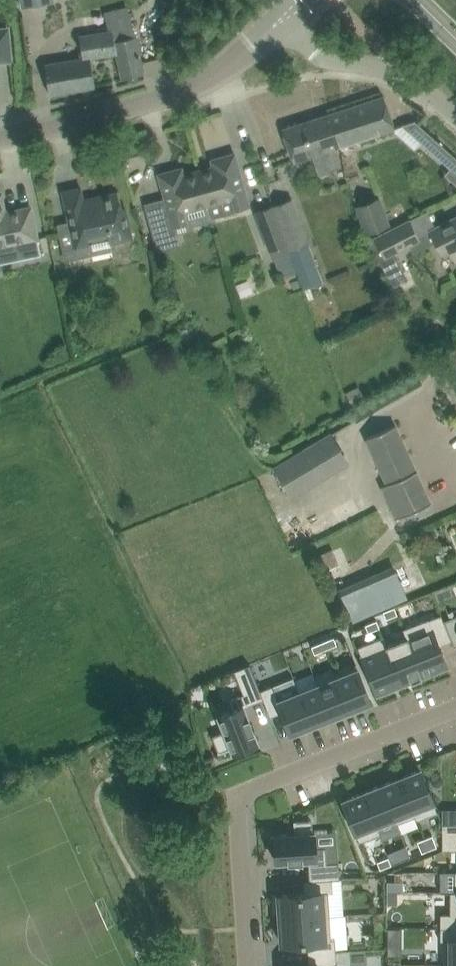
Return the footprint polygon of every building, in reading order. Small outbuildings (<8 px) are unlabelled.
[(10,58),(7,28),(0,29),(0,60),(10,58)] [(83,57),(68,60),(70,77),(80,76),(83,88),(96,86),(91,57),(116,53),(122,78),(145,73),(140,53),(136,36),(115,40),(113,30),(79,35),(83,57)] [(68,60),(45,64),(47,74),(50,94),(73,90),(83,88),(80,76),(70,77),(68,60)] [(341,146),(376,134),(395,128),(384,96),(330,113),(341,146)] [(294,161),(341,146),(330,113),(283,129),(294,161)] [(402,125),(402,126),(450,168),(455,161),(455,157),(415,121),(402,125)] [(220,164),(199,170),(208,204),(212,218),(236,211),(236,210),(250,206),(240,172),(235,153),(218,158),(220,164)] [(178,176),(176,169),(159,174),(166,199),(147,204),(157,243),(178,237),(175,227),(187,223),(184,211),(208,204),(199,170),(178,176)] [(81,188),(63,192),(76,255),(91,252),(88,241),(109,236),(110,242),(132,238),(126,208),(121,209),(118,193),(91,198),(92,200),(84,202),(81,188)] [(16,243),(20,260),(41,255),(38,238),(32,211),(6,216),(1,193),(0,193),(0,246),(16,243)] [(379,197),(357,206),(367,233),(368,233),(389,225),(384,212),(379,197)] [(292,199),(273,206),(288,245),(297,270),(298,273),(303,288),(310,286),(321,281),(316,266),(309,244),(292,199)] [(273,206),(256,212),(271,251),(274,250),(284,275),(297,270),(288,245),(273,206)] [(436,227),(429,231),(435,243),(441,254),(450,250),(455,263),(455,217),(436,227)] [(420,240),(410,220),(375,238),(385,258),(409,246),(420,240)] [(365,399),(359,387),(346,393),(353,406),(365,399)] [(395,519),(431,501),(417,471),(396,425),(367,438),(387,483),(381,487),(395,519)] [(332,435),(276,468),(292,495),(348,462),(332,435)] [(333,548),(318,555),(325,570),(340,564),(333,548)] [(440,565),(450,562),(446,552),(436,555),(440,565)] [(357,617),(404,596),(393,570),(342,592),(353,619),(357,617)] [(395,607),(383,611),(386,617),(386,619),(398,614),(395,607)] [(429,618),(404,629),(423,677),(439,671),(448,667),(441,650),(440,645),(445,643),(452,641),(444,621),(443,618),(442,614),(429,619),(429,618)] [(444,621),(452,641),(454,647),(455,646),(455,616),(450,618),(444,621)] [(377,620),(366,625),(369,632),(380,628),(377,620)] [(388,646),(387,646),(403,685),(420,678),(423,677),(404,629),(403,629),(407,638),(404,639),(399,641),(388,646)] [(362,645),(358,647),(377,694),(377,695),(403,685),(387,646),(388,646),(386,640),(384,636),(362,645)] [(334,637),(323,641),(326,649),(337,645),(334,637)] [(323,642),(312,646),(315,654),(326,649),(323,641),(323,642)] [(223,732),(213,736),(219,751),(218,751),(219,753),(231,749),(231,748),(232,749),(233,752),(234,752),(235,753),(236,755),(251,749),(250,747),(250,746),(252,745),(258,742),(257,740),(254,731),(249,718),(244,707),(264,699),(260,691),(253,674),(250,664),(242,667),(235,670),(240,683),(244,694),(237,697),(229,700),(233,710),(218,715),(224,729),(225,732),(223,732)] [(335,672),(334,673),(336,677),(337,677),(350,710),(371,702),(369,696),(356,664),(352,665),(335,672)] [(336,677),(318,684),(331,718),(350,710),(337,677),(336,677)] [(318,684),(299,692),(312,725),(331,718),(318,684)] [(261,690),(260,691),(264,699),(270,716),(271,717),(281,713),(283,712),(284,715),(291,734),(303,729),(312,725),(299,692),(292,695),(279,700),(278,700),(276,693),(273,686),(261,690)] [(421,769),(401,777),(416,816),(415,816),(417,820),(418,819),(438,812),(427,784),(422,773),(421,769)] [(401,777),(382,784),(395,818),(394,818),(395,820),(396,824),(415,816),(416,816),(401,777)] [(382,784),(363,792),(376,825),(377,825),(393,819),(394,818),(395,818),(382,784)] [(343,800),(344,803),(356,833),(360,842),(381,834),(379,830),(377,825),(376,825),(363,792),(343,800)] [(443,837),(455,837),(455,809),(443,809),(443,824),(443,837)] [(273,836),(271,836),(272,853),(273,853),(276,853),(276,854),(277,862),(289,861),(289,862),(297,861),(303,861),(303,860),(307,860),(309,860),(315,859),(315,864),(309,864),(310,880),(310,881),(332,879),(332,880),(340,879),(339,862),(337,831),(315,832),(313,832),(313,828),(312,828),(312,821),(297,822),(297,821),(297,820),(294,821),(295,831),(295,833),(285,834),(275,835),(275,836),(273,836)] [(425,838),(430,849),(437,846),(433,835),(425,838)] [(443,850),(455,850),(455,837),(443,837),(443,850)] [(422,852),(430,849),(425,838),(418,841),(422,852)] [(406,846),(395,850),(399,862),(410,857),(409,853),(406,846)] [(389,857),(378,862),(379,865),(380,869),(392,865),(390,861),(389,857)] [(441,892),(451,892),(455,892),(455,871),(441,871),(441,892)] [(279,901),(276,901),(277,915),(279,915),(280,915),(280,917),(280,919),(330,916),(328,893),(333,892),(332,880),(332,879),(310,881),(310,880),(308,880),(304,881),(305,892),(305,893),(304,893),(279,895),(279,899),(279,901)] [(396,881),(387,881),(387,892),(396,891),(396,883),(396,881)] [(441,928),(455,928),(455,915),(451,915),(451,914),(445,914),(441,914),(441,928)] [(330,916),(280,919),(282,943),(300,942),(308,941),(309,953),(336,952),(336,949),(348,948),(346,915),(330,917),(330,916)] [(441,941),(445,941),(445,940),(455,940),(455,928),(441,928),(441,941)] [(445,964),(455,964),(455,940),(445,940),(445,941),(445,964)] [(336,952),(309,953),(309,965),(306,965),(337,965),(336,952)]
